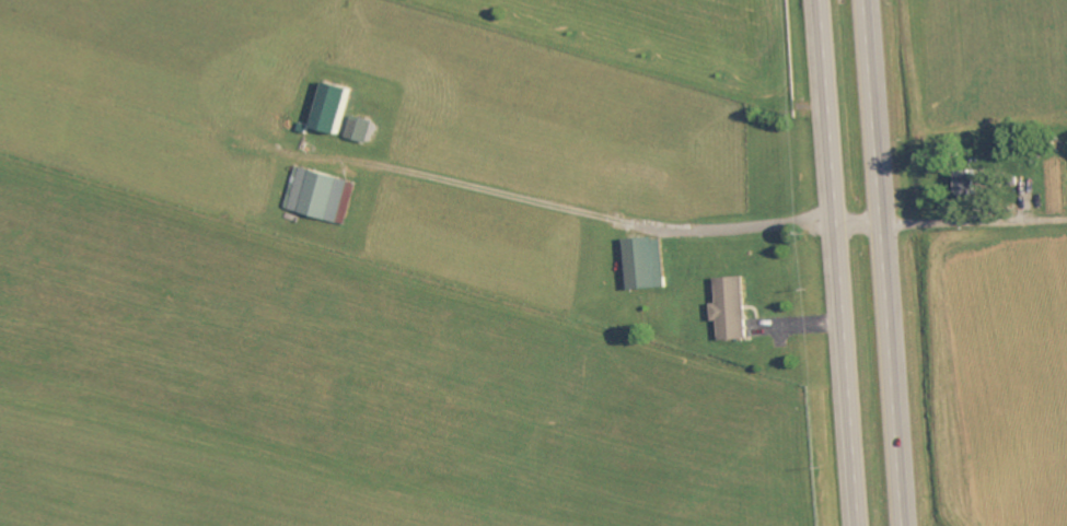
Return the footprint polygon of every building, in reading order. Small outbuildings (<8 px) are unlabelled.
[(358,88),(332,82),(320,128),(346,135),(358,88)] [(352,138),(373,144),(380,122),(358,116),(352,138)] [(291,211),(353,224),(362,182),(300,168),(291,211)] [(964,194),(984,195),(985,171),(965,171),(964,194)] [(630,290),(668,289),(666,239),(629,240),(630,290)] [(724,341),(751,340),(749,278),(721,279),(722,305),(717,305),(717,322),(724,321),(724,341)]
